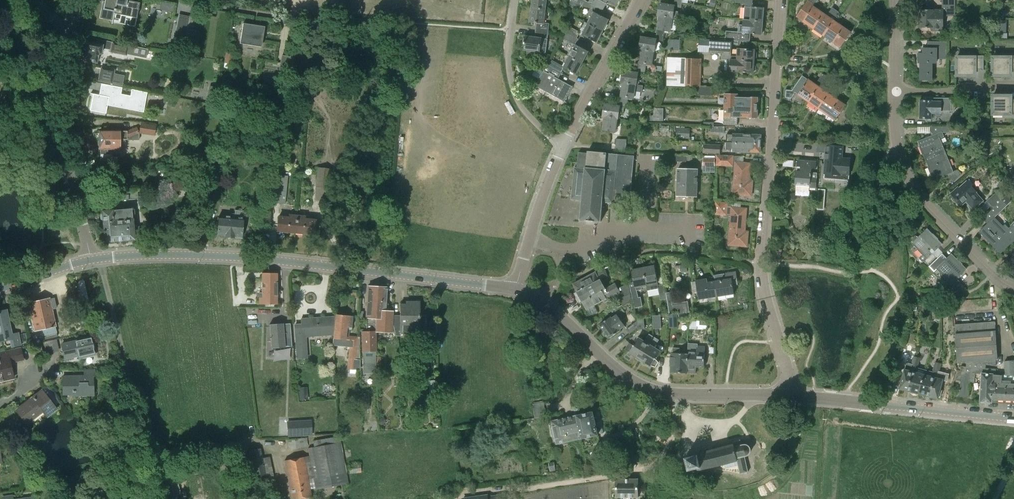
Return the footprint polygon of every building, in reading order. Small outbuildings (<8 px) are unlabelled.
[(103,9),(114,12),(113,16),(120,18),(120,15),(132,17),(135,2),(127,1),(127,0),(105,0),(103,9)] [(531,8),(545,10),(546,0),(532,0),(531,8)] [(572,0),(571,0),(568,5),(579,11),(582,5),(572,0)] [(582,5),(587,7),(599,8),(603,10),(607,3),(606,3),(608,0),(610,1),(609,2),(614,5),(615,4),(616,5),(619,0),(593,0),(592,2),(587,2),(583,0),(572,0),(582,5)] [(736,3),(745,4),(744,20),(763,21),(764,8),(751,7),(752,0),(736,0),(736,3)] [(813,29),(824,14),(813,7),(818,0),(808,0),(796,17),(803,21),(803,22),(813,29)] [(932,30),(943,31),(943,16),(955,15),(955,10),(955,0),(942,0),(942,10),(920,10),(920,21),(919,21),(919,25),(920,25),(920,28),(932,28),(932,30)] [(660,3),(658,16),(659,16),(672,18),(672,20),(677,20),(679,12),(674,11),(674,6),(681,7),(682,3),(680,3),(680,1),(678,1),(678,2),(674,1),(674,5),(660,3)] [(537,23),(536,32),(548,33),(549,25),(544,24),(545,10),(531,8),(530,22),(537,23)] [(824,14),(813,29),(823,36),(834,21),(839,13),(833,8),(827,16),(824,14)] [(594,12),(588,24),(603,31),(609,20),(594,12)] [(189,18),(179,16),(174,39),(184,41),(189,18)] [(659,16),(656,34),(660,35),(660,34),(662,34),(662,36),(664,36),(665,30),(670,31),(672,20),(672,18),(659,16)] [(750,42),(750,34),(762,34),(763,21),(744,20),(743,33),(726,32),(725,41),(732,42),(732,41),(738,41),(750,42)] [(834,21),(823,36),(840,47),(851,32),(834,21)] [(584,22),(582,27),(586,29),(582,36),(597,43),(603,31),(588,24),(584,22)] [(243,24),(240,44),(261,47),(264,27),(243,24)] [(566,33),(577,39),(580,33),(566,26),(566,33)] [(525,36),(523,50),(546,53),(548,33),(536,32),(535,38),(525,36)] [(566,33),(563,38),(574,44),(577,39),(566,33)] [(641,50),(654,52),(656,40),(663,41),(664,36),(662,36),(662,34),(660,34),(660,35),(656,34),(656,39),(641,37),(639,49),(641,50)] [(79,60),(78,63),(79,66),(86,67),(88,65),(89,62),(97,63),(98,54),(101,55),(102,48),(111,50),(110,52),(127,56),(129,45),(85,36),(84,41),(82,41),(80,50),(81,50),(79,60)] [(732,42),(725,41),(700,40),(699,52),(722,53),(722,60),(730,60),(729,72),(736,72),(753,73),(754,60),(737,59),(737,57),(731,56),(731,49),(732,44),(732,42)] [(919,54),(919,63),(921,63),(921,80),(931,80),(931,63),(936,63),(936,57),(943,57),(944,51),(945,51),(945,43),(929,42),(929,49),(923,49),(923,54),(919,54)] [(571,49),(567,56),(569,58),(582,64),(589,52),(576,45),(573,51),(571,49)] [(731,49),(731,56),(737,57),(737,59),(754,60),(755,49),(738,48),(737,49),(731,49)] [(639,63),(638,68),(642,69),(642,67),(644,68),(644,70),(645,70),(646,64),(652,65),(654,52),(641,50),(639,63)] [(224,62),(223,67),(229,68),(230,63),(231,64),(233,52),(225,51),(223,62),(224,62)] [(957,57),(956,76),(967,76),(967,74),(975,74),(975,71),(982,70),(982,57),(976,57),(976,52),(966,52),(966,57),(957,57)] [(992,76),(1003,76),(1003,74),(1010,74),(1010,71),(1013,71),(1013,57),(1012,57),(1012,53),(1002,53),(1002,57),(992,57),(992,76)] [(569,58),(564,68),(576,75),(582,64),(569,58)] [(668,58),(667,85),(696,86),(700,86),(700,59),(668,58)] [(552,62),(549,67),(561,73),(564,68),(552,62)] [(561,73),(549,67),(548,66),(541,66),(539,69),(543,71),(535,86),(565,102),(572,88),(557,79),(561,73)] [(122,86),(124,76),(114,74),(115,70),(101,67),(98,81),(122,86)] [(623,70),(621,83),(623,83),(636,85),(638,73),(645,74),(645,70),(644,70),(644,68),(642,67),(642,69),(638,68),(637,73),(623,70)] [(786,90),(786,98),(792,98),(795,93),(809,102),(826,77),(823,75),(818,82),(814,83),(802,75),(792,90),(786,90)] [(826,77),(809,102),(819,109),(830,94),(826,91),(833,81),(826,77)] [(621,96),(620,101),(623,102),(623,100),(626,101),(625,103),(627,104),(628,98),(634,98),(635,92),(642,93),(643,86),(636,85),(623,83),(621,96)] [(128,109),(142,112),(146,92),(132,89),(130,96),(121,94),(122,88),(101,84),(99,95),(93,94),(90,111),(91,109),(106,111),(107,106),(108,107),(108,106),(107,106),(108,103),(128,107),(128,109)] [(217,102),(220,89),(220,87),(209,85),(206,100),(217,102)] [(696,86),(696,95),(713,96),(713,87),(700,86),(696,86)] [(725,94),(724,107),(732,107),(732,106),(757,106),(758,98),(738,98),(738,95),(725,94)] [(830,94),(819,109),(835,120),(846,105),(830,94)] [(992,115),(1013,115),(1013,101),(1011,101),(1011,98),(1003,98),(1003,96),(992,96),(992,115)] [(920,100),(919,119),(931,119),(931,111),(951,111),(951,110),(955,110),(955,100),(952,100),(952,99),(930,98),(930,101),(920,100)] [(605,117),(618,119),(619,112),(623,112),(623,107),(626,108),(627,104),(625,103),(626,101),(623,100),(623,102),(620,101),(619,106),(605,104),(603,116),(605,117)] [(732,107),(724,107),(724,125),(737,125),(737,117),(757,118),(757,106),(732,106),(732,107)] [(618,119),(605,117),(603,130),(615,132),(618,119)] [(139,132),(154,135),(155,124),(141,122),(139,132)] [(932,136),(919,141),(926,161),(945,153),(940,140),(945,138),(943,133),(944,133),(959,133),(959,128),(950,128),(950,126),(930,126),(930,132),(931,132),(932,136)] [(98,142),(98,146),(99,147),(99,148),(100,148),(100,155),(107,155),(108,148),(120,148),(125,148),(125,139),(127,139),(127,140),(139,140),(139,134),(136,127),(127,131),(99,131),(99,140),(98,142)] [(675,128),(675,139),(688,139),(688,129),(675,128)] [(726,135),(726,142),(761,144),(761,135),(751,135),(749,134),(746,134),(745,135),(733,134),(733,135),(726,135)] [(626,139),(616,139),(615,150),(626,151),(626,139)] [(761,144),(726,142),(726,150),(732,150),(732,151),(736,152),(736,153),(741,153),(741,152),(760,153),(761,144)] [(703,152),(719,153),(719,146),(703,145),(703,152)] [(825,178),(836,179),(836,175),(840,175),(840,174),(849,174),(850,160),(841,159),(842,147),(827,145),(827,153),(825,174),(825,178)] [(607,153),(588,151),(588,153),(579,153),(577,168),(574,168),(571,199),(582,200),(580,220),(595,222),(601,222),(603,202),(613,203),(630,205),(634,156),(607,153)] [(945,153),(926,161),(934,180),(948,174),(949,178),(953,182),(962,173),(957,170),(953,172),(945,153)] [(732,167),(732,170),(736,171),(733,194),(751,195),(752,181),(749,181),(750,164),(744,164),(744,156),(733,156),(715,155),(716,166),(732,167)] [(795,183),(796,184),(796,190),(809,191),(809,187),(816,188),(818,172),(811,171),(812,161),(797,160),(795,178),(794,180),(795,182),(795,183)] [(209,189),(218,190),(220,164),(211,163),(209,189)] [(317,168),(315,187),(329,188),(331,169),(317,168)] [(677,196),(697,196),(698,169),(678,169),(677,196)] [(269,202),(285,204),(288,177),(272,175),(269,202)] [(951,194),(961,205),(968,200),(975,208),(983,201),(976,193),(977,192),(967,182),(959,188),(958,187),(951,194)] [(127,191),(113,192),(114,200),(128,199),(127,191)] [(988,201),(994,207),(1003,198),(997,192),(988,201)] [(780,195),(779,198),(781,200),(785,202),(787,201),(788,198),(787,195),(783,194),(780,195)] [(1006,196),(985,217),(983,219),(988,224),(980,232),(994,247),(1009,233),(1007,231),(993,217),(1010,200),(1006,196)] [(732,215),(731,219),(729,245),(736,245),(737,242),(747,242),(748,232),(744,232),(746,209),(731,208),(731,204),(716,202),(715,214),(732,215)] [(103,223),(101,224),(101,229),(104,230),(105,241),(104,241),(105,243),(106,243),(106,242),(133,240),(135,240),(134,239),(134,238),(141,237),(140,227),(133,227),(131,209),(102,211),(102,214),(100,215),(100,219),(103,221),(103,223)] [(217,236),(241,238),(242,227),(243,211),(235,210),(235,214),(230,213),(229,216),(219,215),(218,224),(217,236)] [(277,231),(295,232),(297,216),(289,215),(289,218),(278,217),(277,231)] [(297,216),(295,232),(314,234),(315,220),(304,219),(304,217),(297,216)] [(994,247),(1001,253),(1013,240),(1013,223),(1007,231),(1009,233),(994,247)] [(915,237),(912,240),(912,241),(913,243),(912,243),(924,255),(921,258),(920,259),(922,261),(924,261),(928,265),(936,257),(932,253),(941,244),(937,240),(937,239),(933,235),(932,235),(927,229),(918,238),(916,237),(915,237)] [(951,254),(937,268),(952,284),(948,287),(952,291),(954,292),(957,292),(961,291),(965,290),(967,290),(956,279),(966,270),(961,265),(962,264),(957,260),(951,254)] [(654,266),(643,268),(647,285),(647,286),(648,290),(658,288),(659,294),(665,293),(664,284),(658,285),(654,266)] [(574,293),(577,298),(603,284),(600,280),(607,276),(605,268),(597,271),(573,284),(577,292),(574,293)] [(636,289),(631,291),(633,300),(639,299),(637,291),(642,290),(642,287),(647,286),(647,285),(643,268),(632,270),(636,289)] [(721,280),(714,282),(716,297),(734,294),(733,285),(738,284),(736,272),(720,274),(721,280)] [(259,304),(277,304),(277,273),(262,273),(262,292),(259,292),(259,304)] [(716,297),(714,282),(708,283),(707,279),(696,281),(699,300),(716,297)] [(603,284),(577,298),(580,303),(582,302),(587,310),(620,292),(617,288),(618,287),(616,283),(605,289),(603,284)] [(625,296),(619,299),(623,305),(632,300),(628,294),(630,293),(628,283),(620,286),(625,296)] [(375,331),(375,318),(376,305),(377,305),(378,287),(368,286),(366,307),(366,318),(366,329),(360,329),(360,332),(362,332),(362,351),(363,351),(363,371),(376,371),(375,351),(376,351),(375,331)] [(375,318),(375,331),(394,332),(393,325),(389,321),(390,310),(385,310),(385,308),(386,308),(387,307),(387,304),(386,303),(387,288),(378,287),(377,305),(376,305),(375,318)] [(49,299),(28,303),(34,331),(42,329),(43,335),(44,335),(45,339),(57,337),(55,326),(52,309),(56,308),(54,298),(49,299)] [(390,310),(389,321),(393,325),(394,332),(395,333),(396,336),(400,336),(400,330),(419,330),(419,326),(424,327),(425,316),(420,316),(419,315),(419,302),(410,302),(410,304),(400,304),(400,320),(392,319),(392,311),(390,310)] [(10,339),(12,347),(21,345),(18,333),(11,334),(6,310),(0,311),(0,341),(10,339)] [(334,335),(332,345),(349,347),(348,359),(354,359),(353,369),(360,370),(359,360),(359,339),(357,339),(358,337),(346,335),(347,328),(352,329),(353,316),(335,314),(335,317),(334,335)] [(678,328),(678,314),(669,314),(669,328),(678,328)] [(610,317),(600,325),(606,334),(605,335),(607,337),(608,336),(609,338),(620,331),(620,330),(625,326),(617,315),(612,319),(610,317)] [(653,316),(654,329),(661,328),(661,315),(653,316)] [(637,321),(626,330),(630,334),(638,328),(638,330),(645,329),(644,316),(636,317),(637,321)] [(302,326),(295,326),(297,359),(307,358),(306,337),(334,335),(335,317),(301,319),(302,326)] [(955,325),(957,362),(967,361),(966,367),(986,369),(986,365),(996,366),(996,359),(998,359),(995,322),(955,325)] [(292,346),(290,324),(283,324),(283,323),(278,324),(276,324),(269,325),(271,343),(276,343),(277,348),(285,347),(292,346)] [(629,353),(640,360),(654,337),(649,335),(645,342),(638,338),(634,346),(629,343),(625,350),(629,353)] [(654,337),(640,360),(651,366),(655,367),(658,362),(655,360),(660,352),(654,347),(658,340),(654,337)] [(61,344),(65,359),(78,356),(79,359),(95,355),(91,338),(61,344)] [(59,351),(56,340),(43,343),(46,354),(59,351)] [(41,345),(34,346),(36,359),(43,357),(41,345)] [(688,346),(687,354),(687,372),(696,373),(696,367),(704,367),(705,347),(688,346)] [(13,378),(10,363),(23,360),(20,348),(0,352),(0,381),(13,378)] [(687,372),(687,354),(679,353),(680,349),(673,348),(673,353),(671,353),(671,358),(670,365),(671,365),(670,372),(687,373),(687,372)] [(996,375),(998,400),(1013,400),(1013,363),(1013,361),(1005,361),(1005,376),(996,375)] [(904,369),(899,389),(908,391),(914,368),(917,369),(919,363),(914,362),(914,364),(906,362),(904,369)] [(975,373),(981,373),(982,369),(961,367),(961,371),(957,371),(955,380),(961,381),(959,395),(969,396),(970,382),(974,382),(975,373)] [(914,368),(908,391),(918,394),(925,371),(917,369),(914,368)] [(982,369),(981,373),(980,402),(992,403),(992,402),(997,403),(998,400),(996,375),(995,370),(985,369),(982,369)] [(63,392),(74,392),(74,395),(93,395),(93,377),(95,377),(94,370),(83,370),(84,376),(63,377),(63,392)] [(925,371),(918,394),(929,397),(934,377),(935,374),(933,373),(925,371)] [(934,377),(929,397),(938,399),(943,380),(934,377)] [(436,400),(436,380),(428,380),(429,400),(436,400)] [(309,389),(299,389),(299,402),(310,402),(309,389)] [(16,410),(27,424),(43,411),(47,416),(56,409),(41,390),(16,410)] [(370,395),(360,395),(360,409),(370,409),(370,395)] [(533,404),(535,417),(545,416),(544,402),(533,404)] [(576,416),(582,438),(598,435),(592,412),(576,416)] [(790,423),(801,424),(802,416),(791,415),(790,423)] [(552,431),(553,430),(555,436),(553,436),(554,443),(556,442),(556,444),(581,439),(582,438),(576,416),(551,421),(552,424),(550,424),(552,431)] [(311,419),(286,421),(287,437),(312,435),(311,419)] [(665,433),(658,429),(655,435),(662,439),(665,433)] [(284,461),(291,498),(300,498),(311,497),(308,480),(314,479),(315,489),(348,483),(340,436),(312,441),(313,447),(308,448),(311,467),(306,468),(304,457),(284,461)] [(302,438),(288,440),(289,449),(308,447),(307,438),(302,438)] [(697,455),(685,458),(688,471),(697,469),(697,471),(703,469),(702,469),(724,464),(725,468),(738,465),(740,474),(748,472),(745,457),(746,456),(747,456),(748,455),(749,454),(750,453),(750,452),(751,451),(751,450),(750,449),(750,448),(750,447),(749,446),(748,446),(747,445),(746,445),(745,445),(744,445),(742,445),(741,440),(733,442),(733,445),(696,454),(697,455)] [(260,449),(248,451),(254,483),(273,479),(269,457),(262,458),(260,449)] [(349,465),(350,473),(361,472),(360,464),(349,465)] [(616,497),(638,497),(638,479),(616,479),(616,497)]
